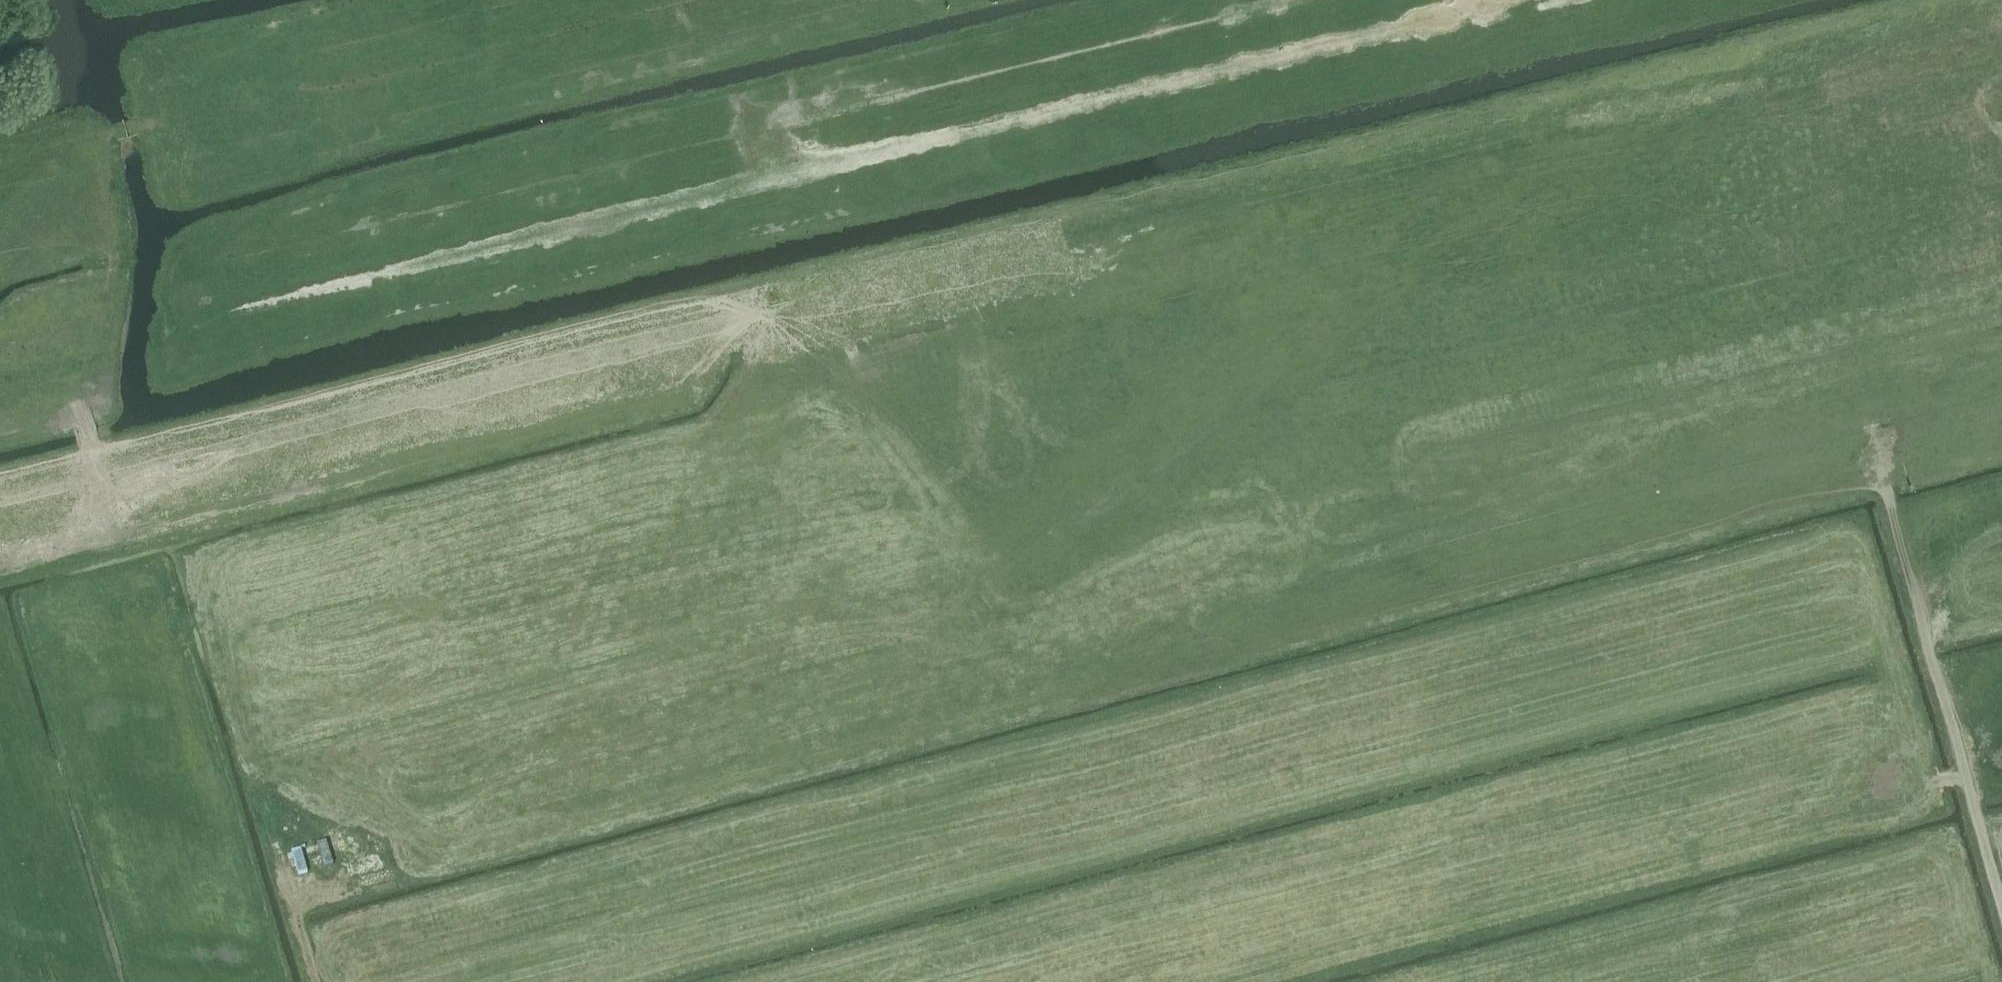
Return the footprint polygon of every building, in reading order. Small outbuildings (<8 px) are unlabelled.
[(326,839),(284,851),(291,879),(334,867),(326,839)]
